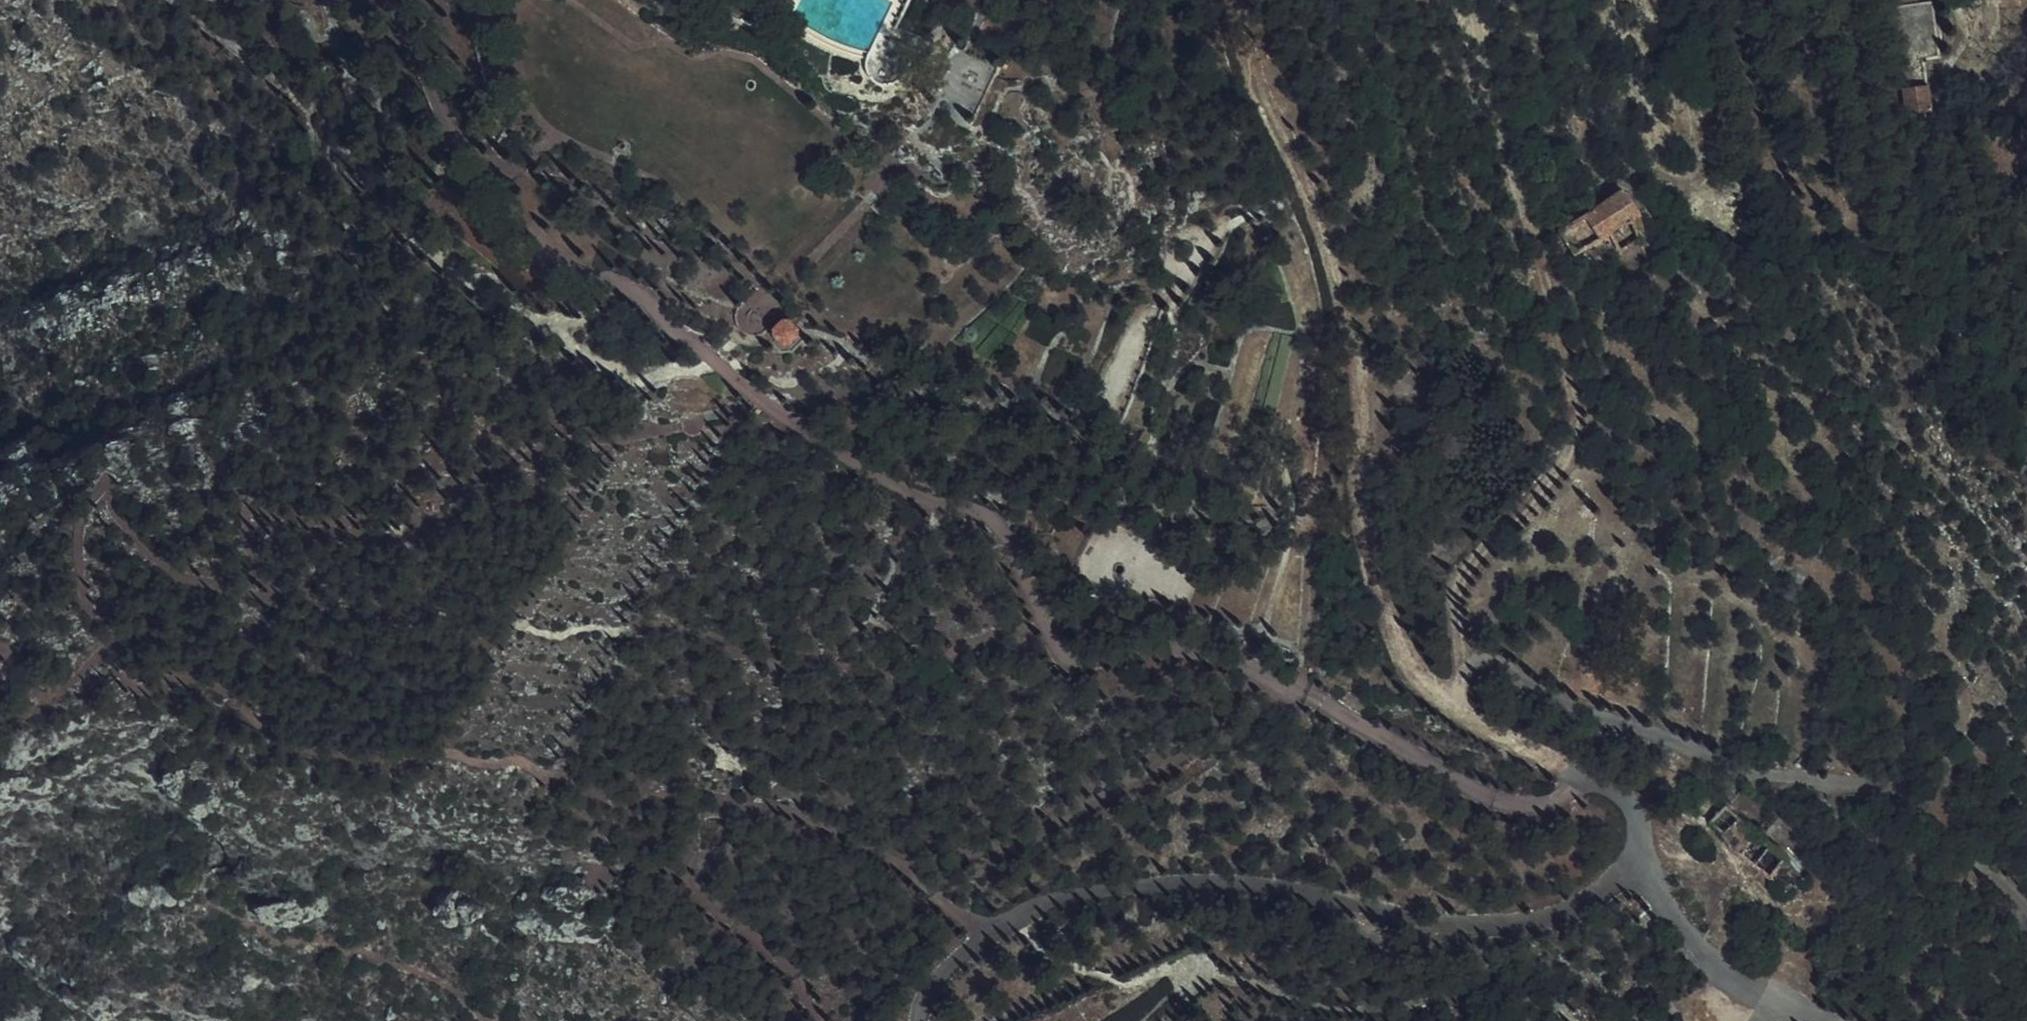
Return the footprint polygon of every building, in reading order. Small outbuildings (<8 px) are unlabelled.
[(1902,87),(1905,114),(1932,110),(1926,60),(1940,58),(1936,16),(1934,3),(1895,7),(1903,58),(1900,58),(1904,87),(1902,87)] [(904,47),(869,29),(856,53),(855,59),(856,66),(857,71),(863,77),(868,80),(877,81),(883,79),(888,76),(893,69),(904,47)] [(1642,207),(1625,185),(1594,209),(1611,231),(1642,207)] [(761,324),(768,331),(776,331),(782,325),(782,317),(775,311),(768,310),(761,315),(761,324)] [(1786,861),(1726,806),(1713,820),(1728,845),(1769,880),(1786,861)]
